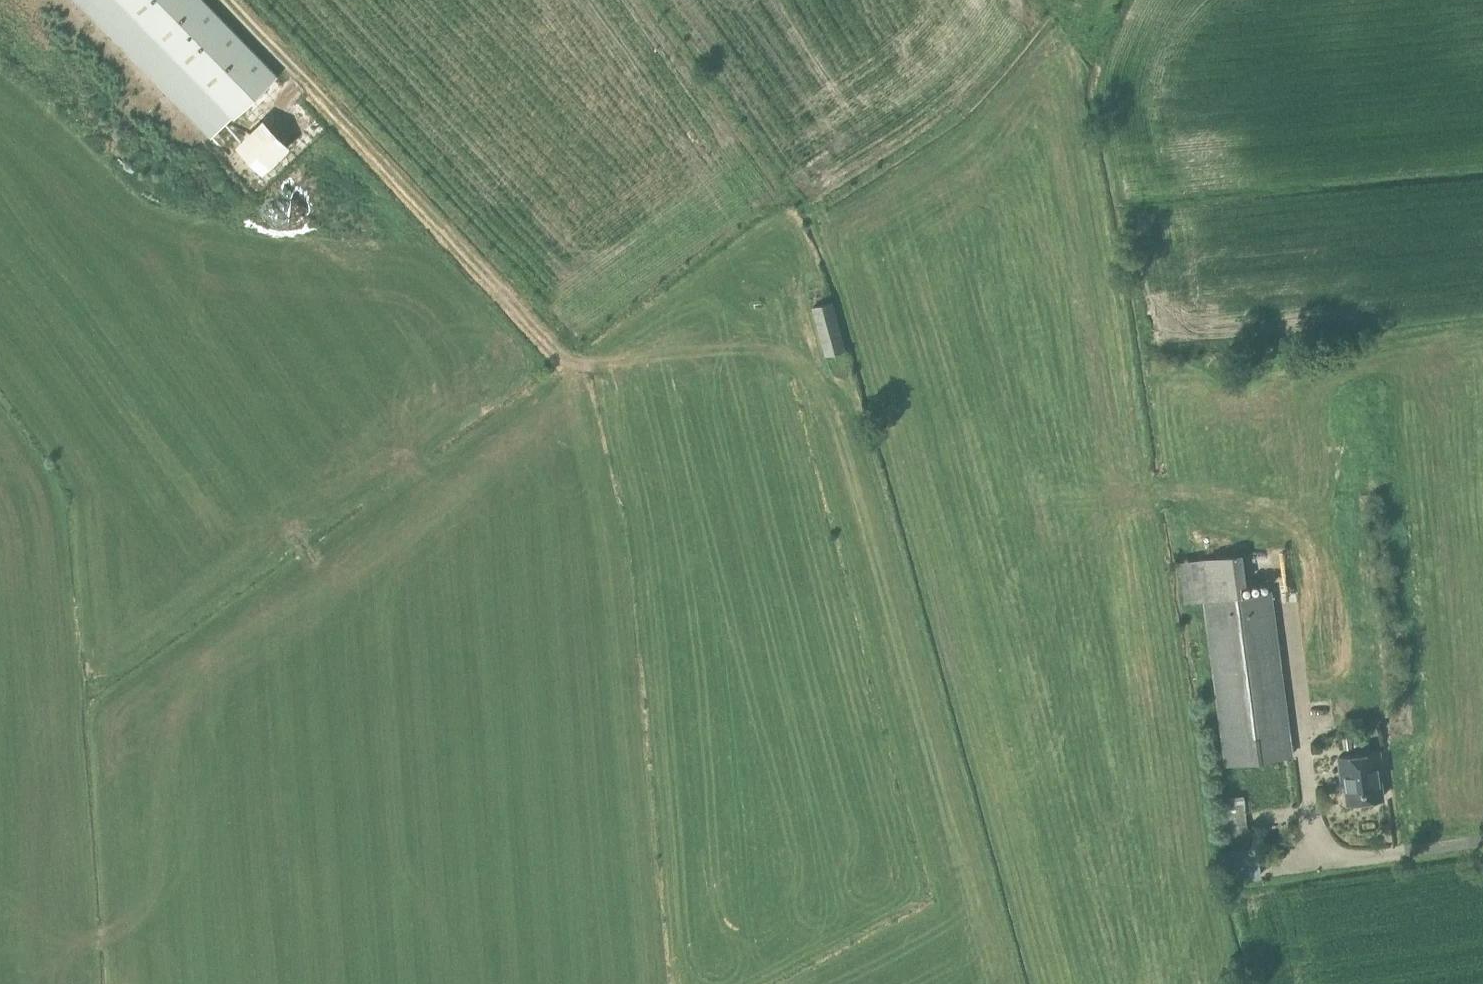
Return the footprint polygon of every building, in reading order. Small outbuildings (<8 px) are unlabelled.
[(278,78),(202,0),(119,0),(235,120),(278,78)] [(241,157),(267,186),(293,162),(267,133),(241,157)] [(811,307),(825,354),(847,348),(833,301),(811,307)] [(1248,592),(1243,553),(1179,561),(1184,602),(1205,600),(1225,763),(1294,755),(1273,590),(1248,592)] [(1345,780),(1348,801),(1384,796),(1382,776),(1384,775),(1381,751),(1340,756),(1343,780),(1345,780)] [(1226,846),(1251,842),(1245,795),(1219,799),(1226,846)]
